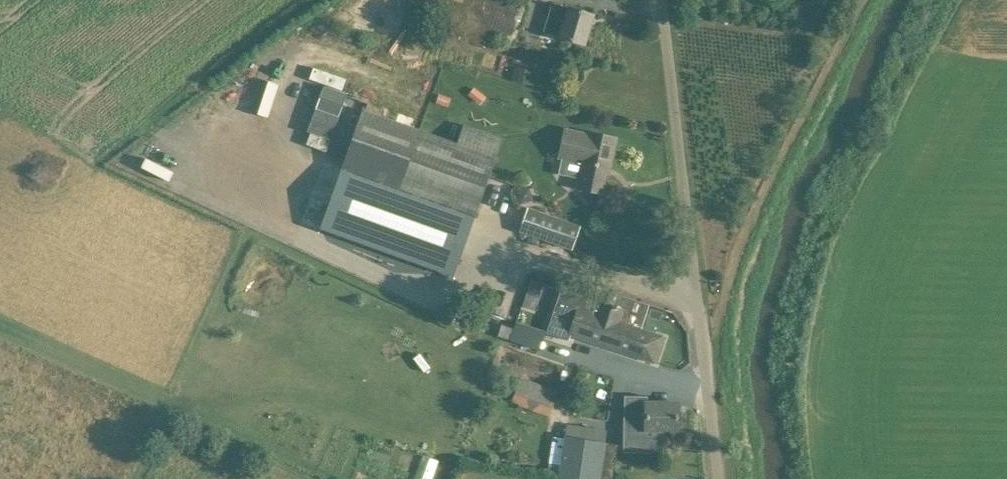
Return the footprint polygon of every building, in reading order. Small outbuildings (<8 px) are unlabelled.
[(405,12),(493,39),(514,46),(528,0),(409,0),(405,12)] [(567,9),(551,5),(543,32),(585,44),(594,15),(568,7),(567,9)] [(372,80),(362,109),(321,228),(454,276),(503,138),(464,125),(457,143),(439,137),(472,45),(364,7),(341,70),(372,80)] [(573,78),(578,71),(577,67),(573,65),(568,66),(564,72),(564,76),(568,79),(573,78)] [(310,77),(344,88),(347,77),(313,67),(310,77)] [(515,67),(512,80),(533,84),(536,71),(515,67)] [(328,148),(348,91),(326,84),(306,141),(328,148)] [(474,87),(468,95),(477,102),(483,95),(474,87)] [(476,104),(467,96),(461,104),(470,111),(476,104)] [(583,162),(577,188),(601,193),(606,168),(610,169),(616,138),(589,132),(588,134),(565,129),(559,157),(583,162)] [(519,230),(554,243),(572,249),(581,226),(527,208),(519,230)] [(539,238),(528,235),(525,242),(536,245),(539,238)] [(542,284),(532,280),(528,291),(539,295),(542,284)] [(622,309),(602,303),(561,290),(546,334),(568,341),(569,335),(656,363),(664,337),(617,322),(622,309)] [(517,323),(512,341),(536,348),(541,331),(517,323)] [(509,341),(514,328),(501,324),(497,337),(509,341)] [(549,417),(559,391),(521,377),(512,402),(549,417)] [(678,402),(646,402),(630,402),(629,419),(645,419),(645,430),(678,430),(678,402)] [(604,442),(564,437),(558,478),(612,478),(617,444),(604,442)] [(413,478),(431,478),(438,459),(422,453),(413,478)]
